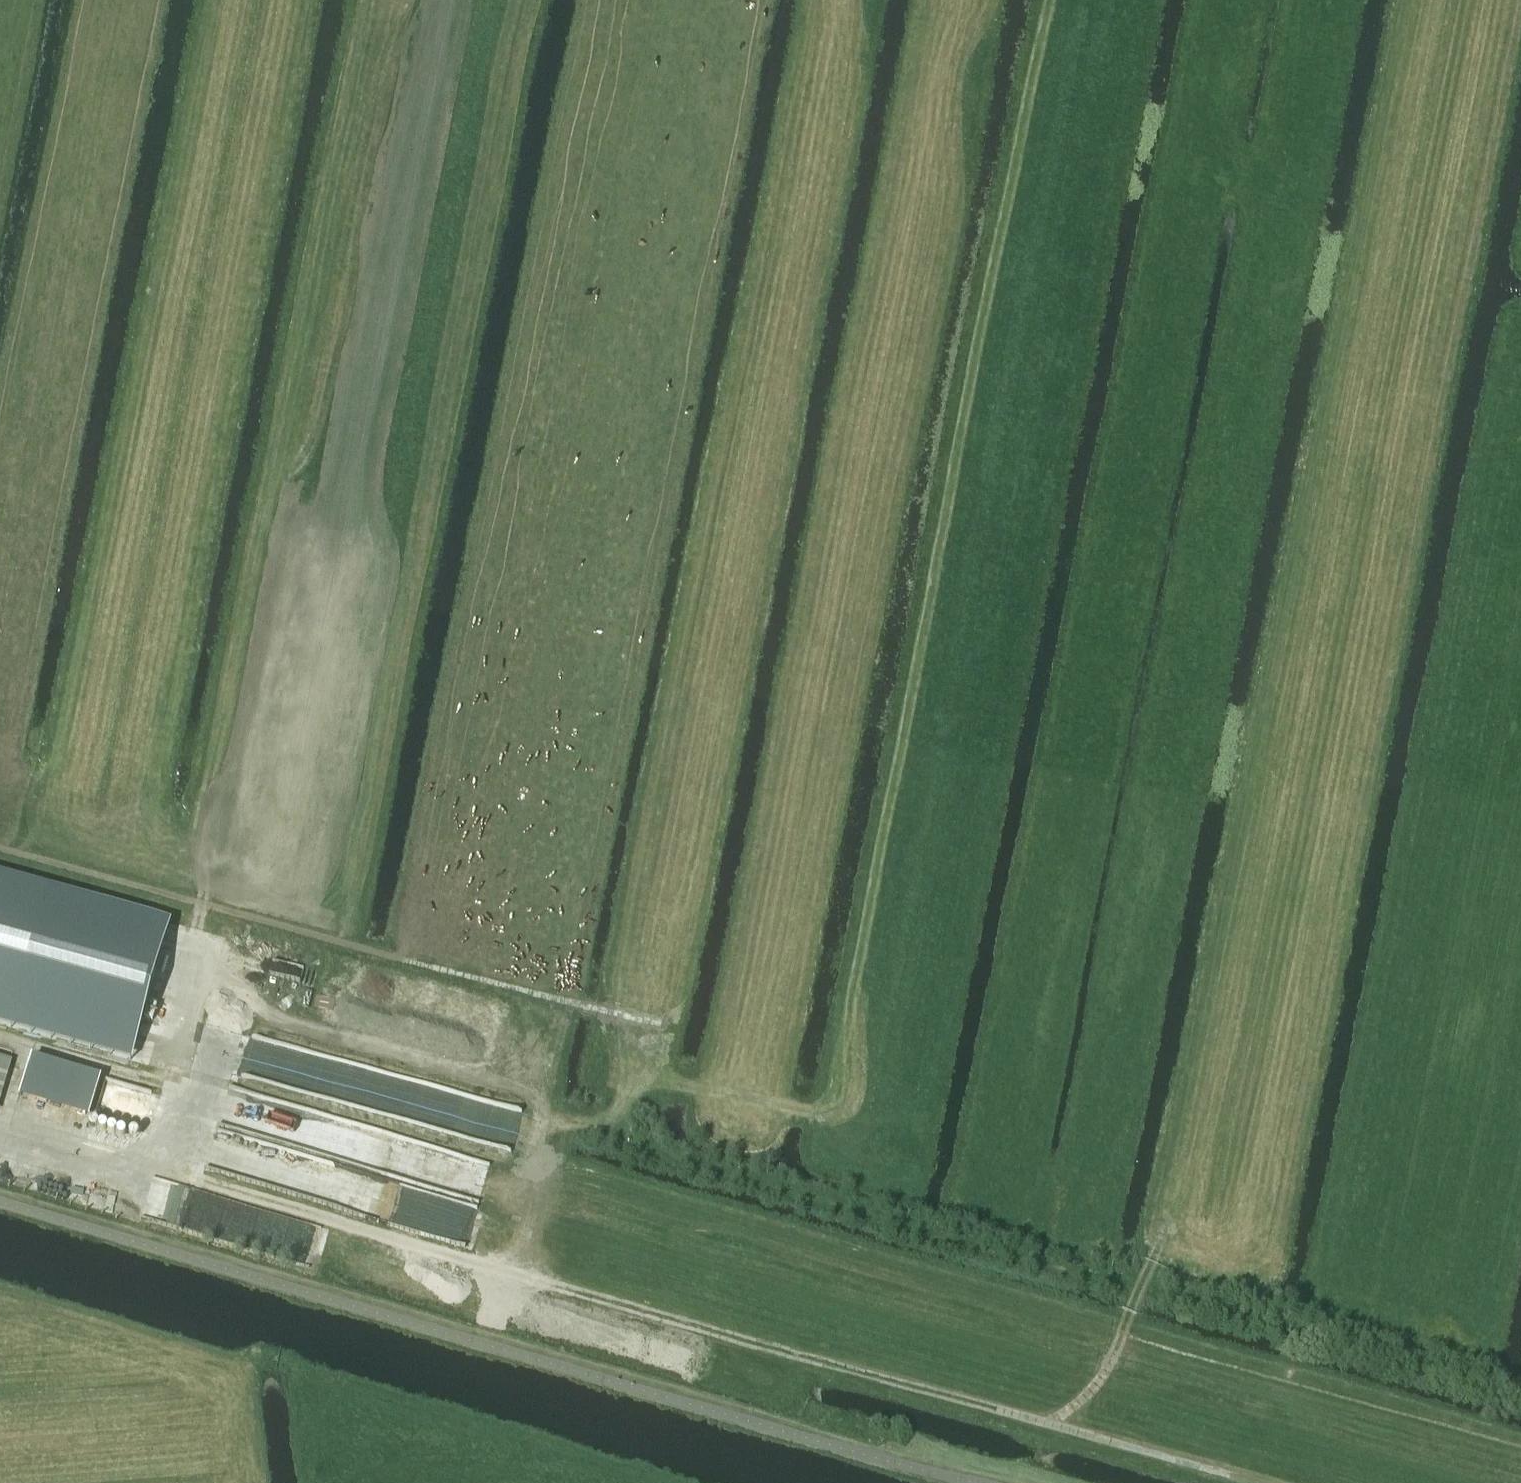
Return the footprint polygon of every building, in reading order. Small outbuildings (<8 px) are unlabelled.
[(0,876),(0,1027),(131,1064),(170,923),(0,876)] [(0,1054),(0,1094),(11,1057),(0,1054)] [(101,1085),(30,1063),(18,1102),(90,1125),(101,1085)]
